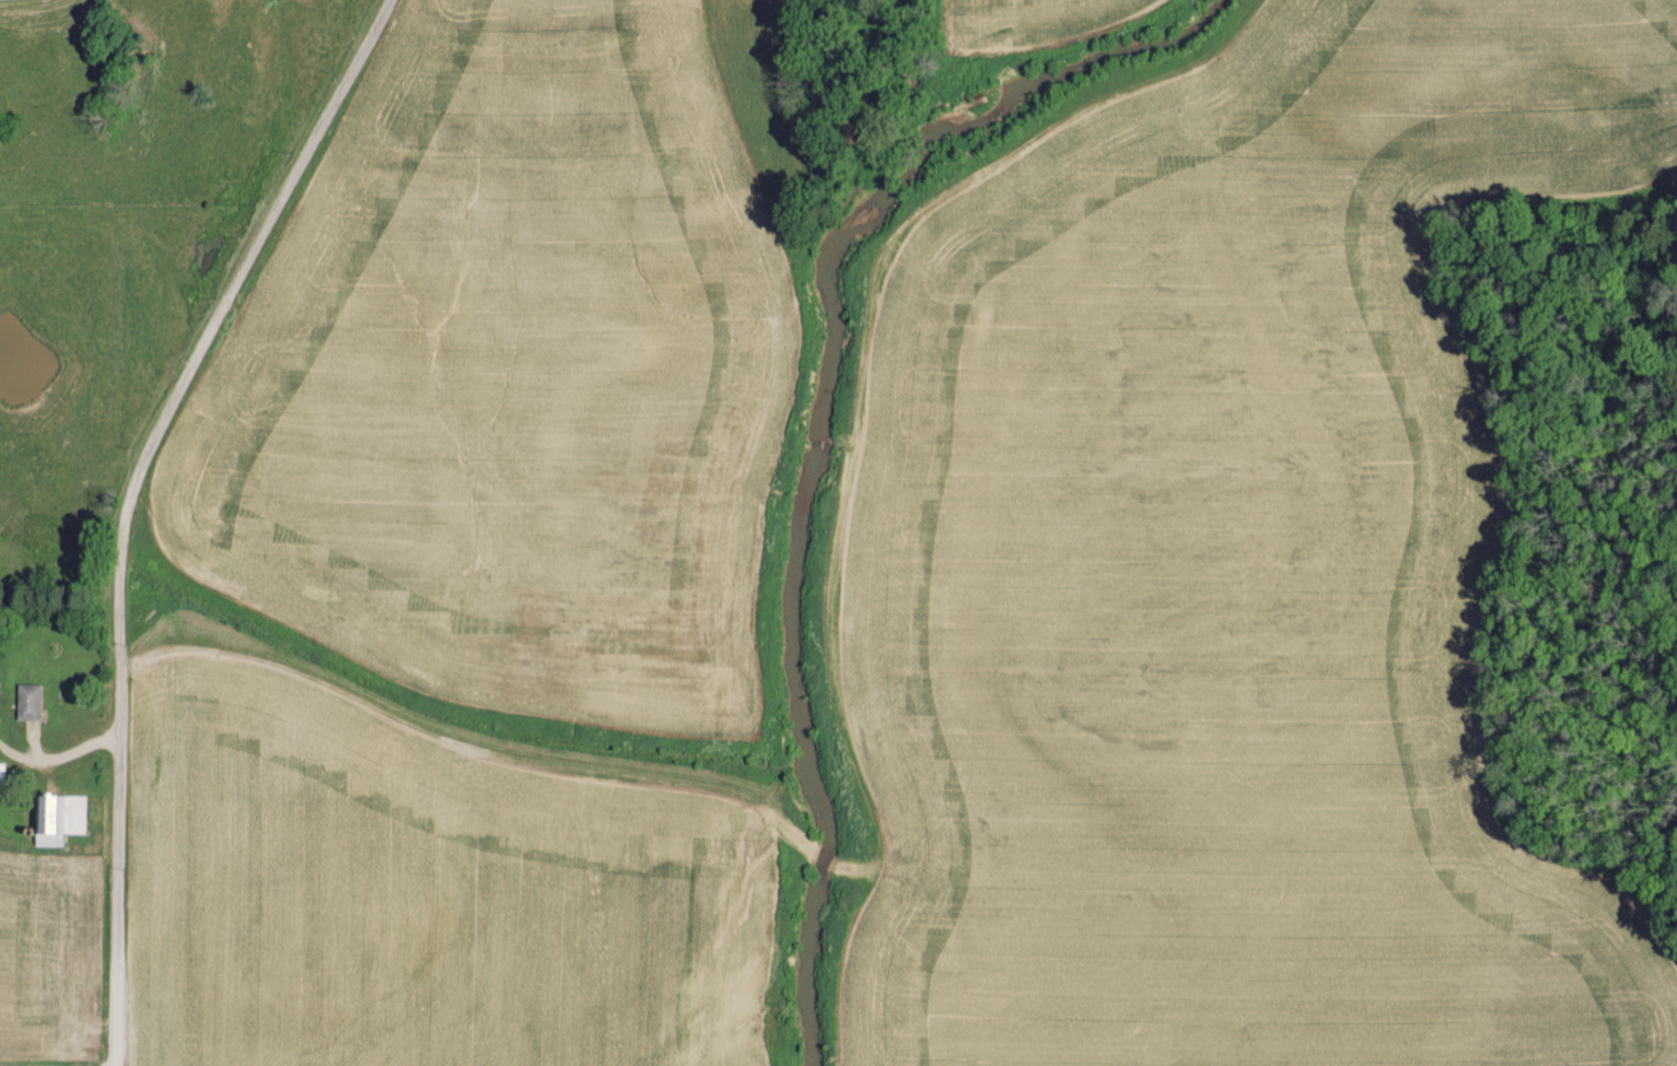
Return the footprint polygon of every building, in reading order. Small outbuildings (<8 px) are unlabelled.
[(38,719),(40,684),(16,683),(15,719),(38,719)] [(83,794),(33,793),(32,846),(60,846),(60,833),(83,834),(83,794)]
